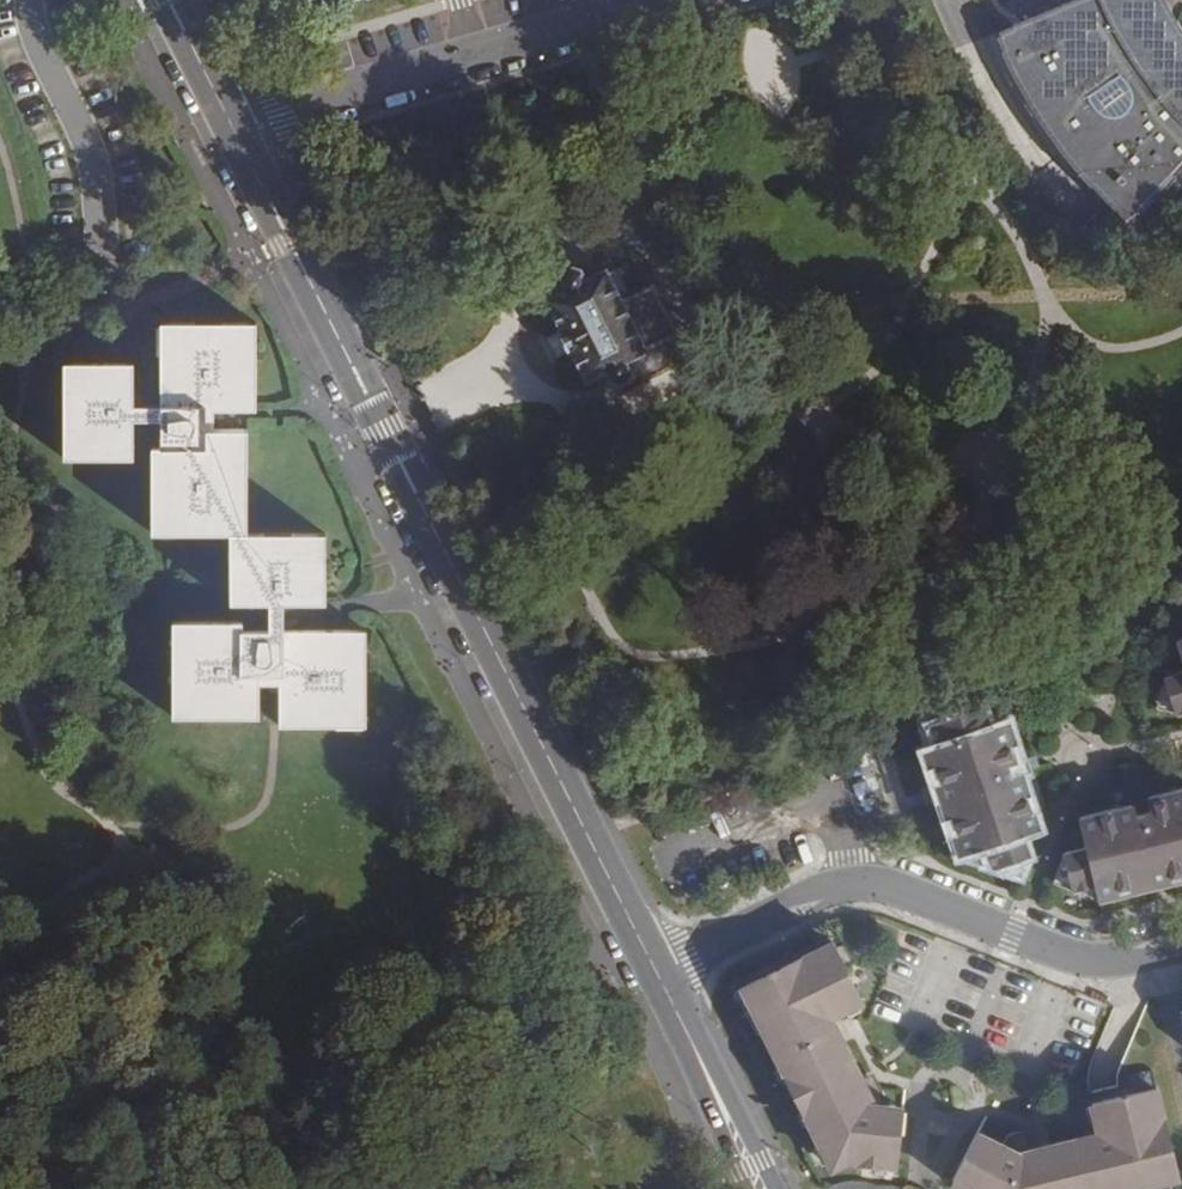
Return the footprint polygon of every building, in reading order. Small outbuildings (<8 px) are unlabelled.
[(1178,21),(1170,8),(1166,0),(1073,0),(1014,23),(1014,25),(1003,29),(999,38),(1022,85),(1030,99),(1041,117),(1052,133),(1061,146),(1073,162),(1085,177),(1127,219),(1139,218),(1177,178),(1174,175),(1181,165),(1181,27),(1178,21)] [(581,268),(572,265),(564,269),(562,275),(568,286),(550,295),(564,323),(559,326),(572,352),(577,349),(591,375),(607,367),(613,379),(621,381),(629,376),(635,369),(633,364),(638,366),(642,367),(646,367),(650,366),(654,364),(656,363),(659,361),(661,360),(664,357),(666,353),(660,339),(678,331),(653,281),(645,286),(632,292),(629,294),(626,293),(623,293),(621,292),(619,289),(607,266),(587,277),(581,268)] [(165,322),(164,403),(164,417),(164,445),(154,445),(154,457),(154,530),(230,531),(231,601),(269,601),(284,601),(324,602),(324,531),(246,531),(247,428),(217,428),(218,408),(254,408),(255,321),(165,322)] [(134,418),(134,404),(135,362),(64,360),(63,457),(134,457),(134,418)] [(164,403),(134,404),(134,418),(164,417),(164,403)] [(284,629),(284,601),(269,601),(269,629),(284,629)] [(367,630),(284,629),(269,629),(243,629),(244,620),(230,620),(173,619),(172,715),(260,715),(260,682),(281,683),(281,715),(280,723),(366,723),(367,630)] [(1177,641),(1151,708),(1181,715),(1181,710),(1176,712),(1164,676),(1181,670),(1181,656),(1177,641)] [(1164,676),(1176,712),(1181,710),(1181,670),(1164,676)] [(984,705),(932,722),(940,745),(926,749),(940,792),(961,853),(987,844),(995,865),(1028,854),(1021,832),(1039,826),(1040,826),(1007,722),(991,727),(984,705)] [(1181,877),(1181,788),(1148,796),(1151,808),(1136,812),(1134,803),(1079,816),(1085,846),(1064,850),(1073,888),(1095,884),(1098,898),(1181,877)] [(1028,854),(1039,826),(1021,832),(1028,854)] [(987,844),(961,853),(995,865),(987,844)] [(1028,854),(995,865),(1022,874),(1028,854)] [(831,940),(741,987),(832,1168),(847,1160),(897,1165),(903,1105),(876,1102),(833,1017),(863,1002),(831,940)] [(1155,1087),(1108,1098),(1091,1103),(1096,1132),(1020,1151),(979,1131),(952,1185),(960,1188),(1132,1188),(1177,1178),(1155,1087)]
